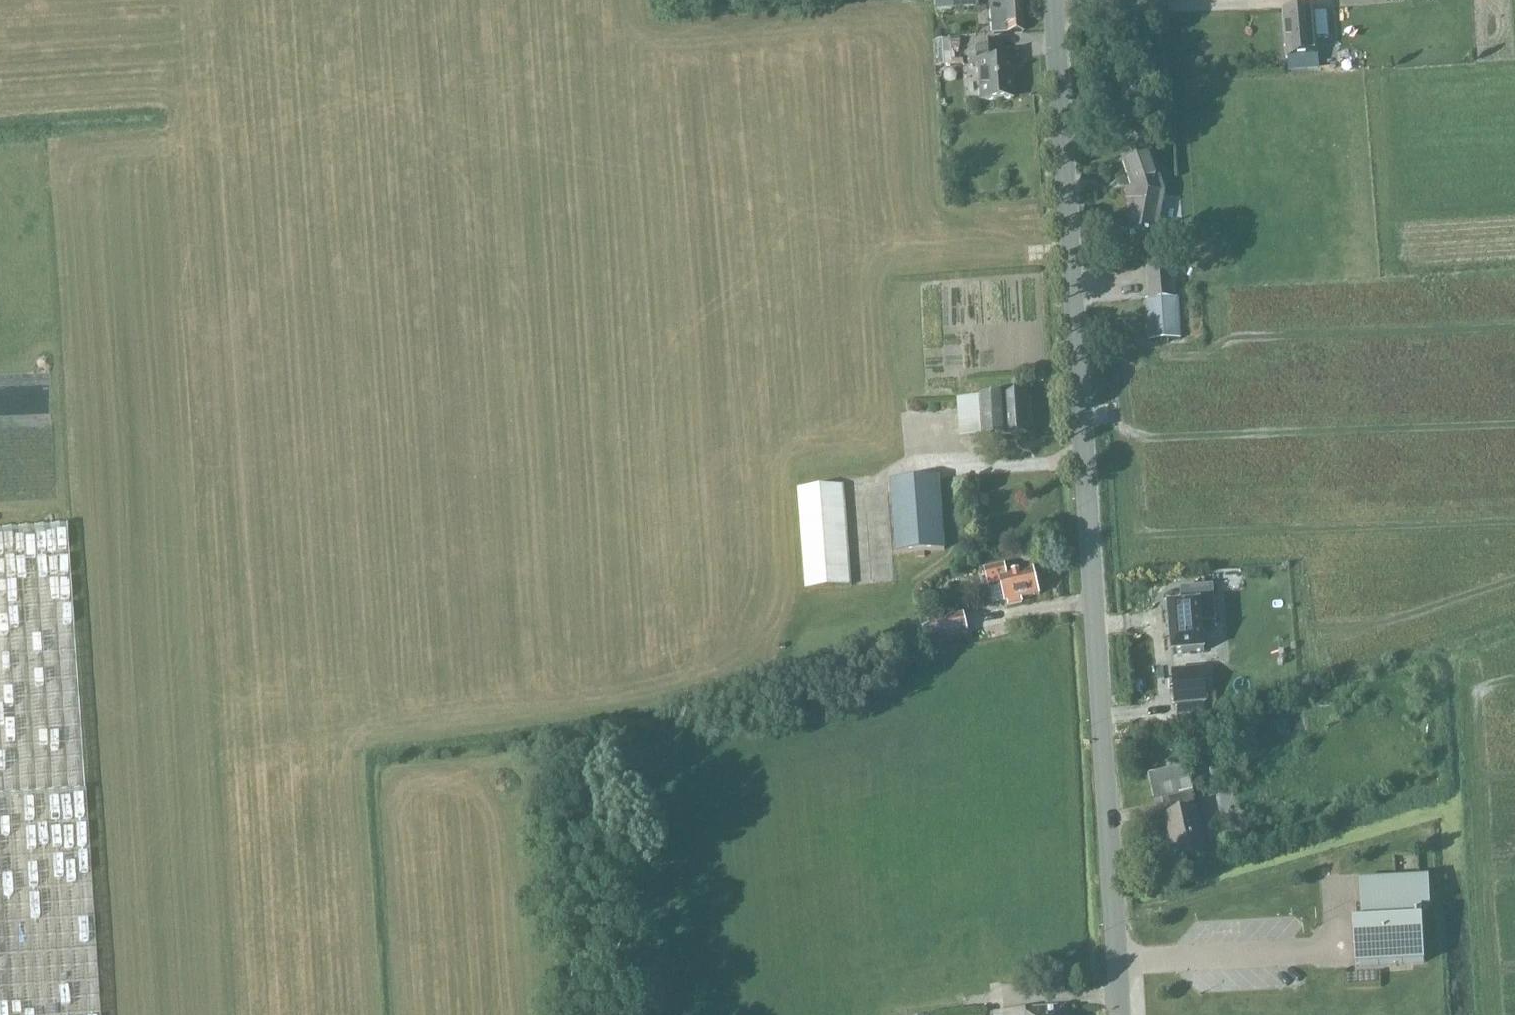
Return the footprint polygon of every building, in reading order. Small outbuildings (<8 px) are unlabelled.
[(936,10),(978,7),(977,0),(935,0),(936,10)] [(993,34),(1024,32),(1021,0),(990,0),(993,34)] [(1290,71),(1292,71),(1319,69),(1318,55),(1316,37),(1328,36),(1326,10),(1314,11),(1313,9),(1284,11),(1287,58),(1288,58),(1290,71)] [(939,55),(952,55),(953,28),(940,27),(939,55)] [(970,66),(980,63),(981,101),(1012,99),(1011,74),(1015,74),(1014,62),(1000,63),(998,45),(969,48),(970,66)] [(1130,231),(1155,236),(1163,193),(1149,152),(1126,160),(1137,195),(1130,231)] [(1183,338),(1181,301),(1176,301),(1176,298),(1173,264),(1148,266),(1151,299),(1147,300),(1149,341),(1183,338)] [(961,438),(981,437),(1030,434),(1027,396),(979,399),(958,400),(961,438)] [(892,482),(897,554),(945,550),(940,478),(892,482)] [(798,489),(806,588),(852,585),(844,485),(799,489),(798,489)] [(86,791),(85,791),(68,526),(0,531),(0,1014),(101,1014),(86,791)] [(985,568),(986,575),(989,589),(1002,586),(1006,603),(1008,602),(1009,606),(1019,604),(1018,600),(1040,595),(1035,570),(1008,576),(1005,564),(985,568)] [(1171,606),(1169,606),(1169,608),(1171,624),(1170,624),(1170,626),(1171,626),(1172,634),(1171,634),(1171,636),(1172,636),(1173,652),(1172,652),(1173,654),(1205,652),(1205,650),(1201,605),(1215,604),(1214,586),(1183,589),(1182,589),(1183,605),(1171,606)] [(929,622),(933,639),(969,631),(964,614),(929,622)] [(1205,686),(1175,688),(1176,704),(1179,704),(1180,715),(1205,713),(1205,702),(1207,702),(1205,686)] [(1207,852),(1198,809),(1197,809),(1193,793),(1195,793),(1192,782),(1199,780),(1196,766),(1189,768),(1149,776),(1155,803),(1164,801),(1167,815),(1166,815),(1175,859),(1207,852)] [(1418,877),(1361,880),(1362,906),(1357,906),(1358,922),(1354,923),(1357,966),(1413,963),(1426,963),(1423,907),(1431,907),(1430,877),(1418,877)] [(1067,1007),(992,1013),(992,1014),(1067,1014),(1067,1007)]
